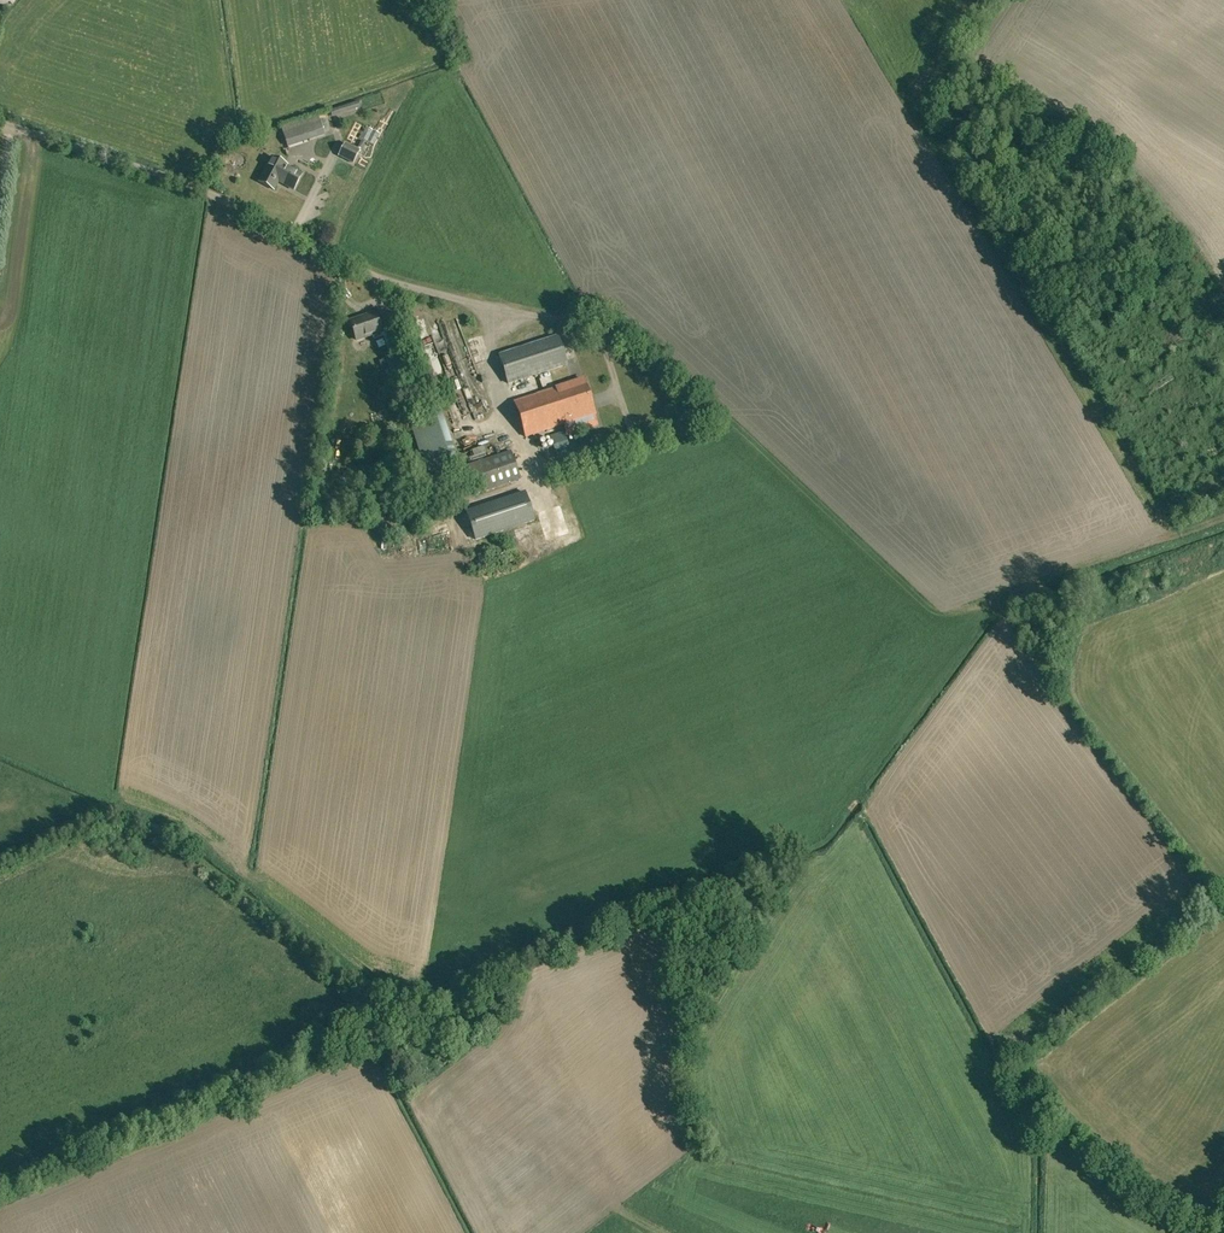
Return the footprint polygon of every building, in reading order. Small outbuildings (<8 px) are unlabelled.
[(325,133),(318,113),(281,125),(288,145),(325,133)] [(345,144),(339,155),(353,162),(359,151),(345,144)] [(300,173),(297,172),(282,164),(283,163),(270,155),(256,180),(271,188),(276,180),(292,188),(300,173)] [(357,340),(382,331),(376,313),(350,322),(357,340)] [(393,333),(384,336),(389,353),(397,350),(399,349),(397,343),(393,333)] [(558,337),(524,348),(499,356),(508,384),(567,365),(558,337)] [(560,369),(543,374),(543,373),(527,378),(530,390),(539,387),(538,383),(551,379),(552,382),(563,379),(560,369)] [(395,379),(399,390),(411,386),(407,374),(403,375),(395,378),(395,379)] [(556,388),(514,402),(526,437),(527,437),(526,437),(595,414),(584,379),(556,388)] [(564,432),(550,436),(557,458),(571,454),(564,432)] [(520,479),(511,451),(469,466),(478,493),(520,479)] [(476,540),(534,520),(525,492),(467,512),(476,540)]
